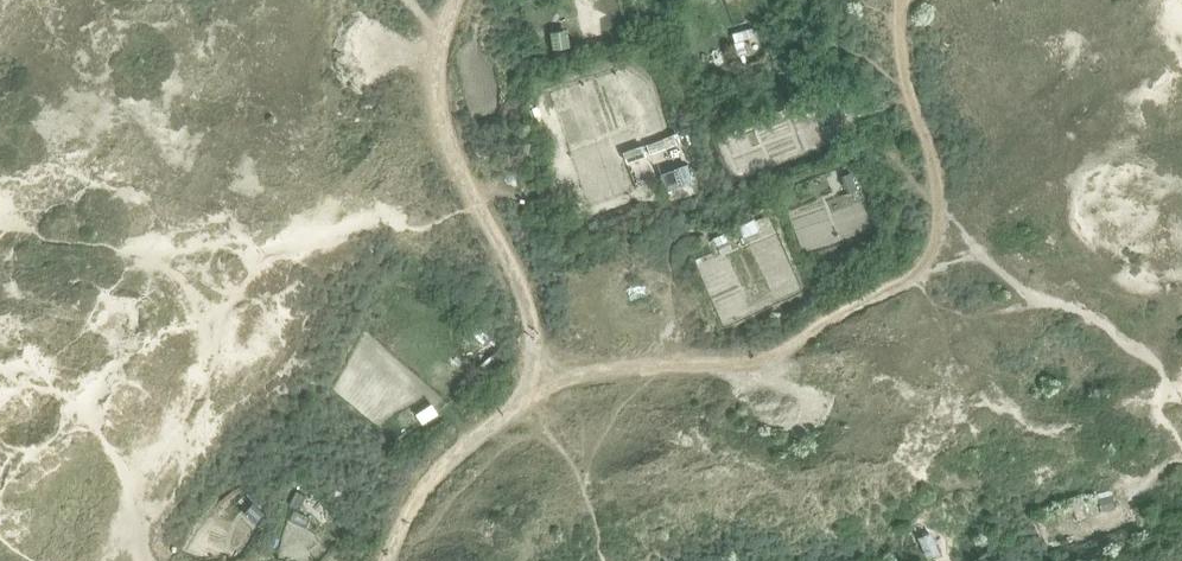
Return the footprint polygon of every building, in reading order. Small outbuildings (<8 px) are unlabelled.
[(568,46),(565,32),(552,35),(554,49),(568,46)] [(641,145),(622,152),(625,162),(644,155),(641,145)] [(686,164),(659,173),(665,191),(692,182),(686,164)] [(741,223),(745,234),(761,228),(757,217),(741,223)] [(715,236),(718,243),(729,239),(727,231),(715,236)] [(295,491),(289,504),(299,508),(305,496),(295,491)] [(1110,491),(1096,495),(1100,510),(1114,506),(1110,491)] [(253,503),(244,513),(254,522),(263,512),(253,503)] [(928,532),(917,537),(926,558),(937,553),(928,532)]
